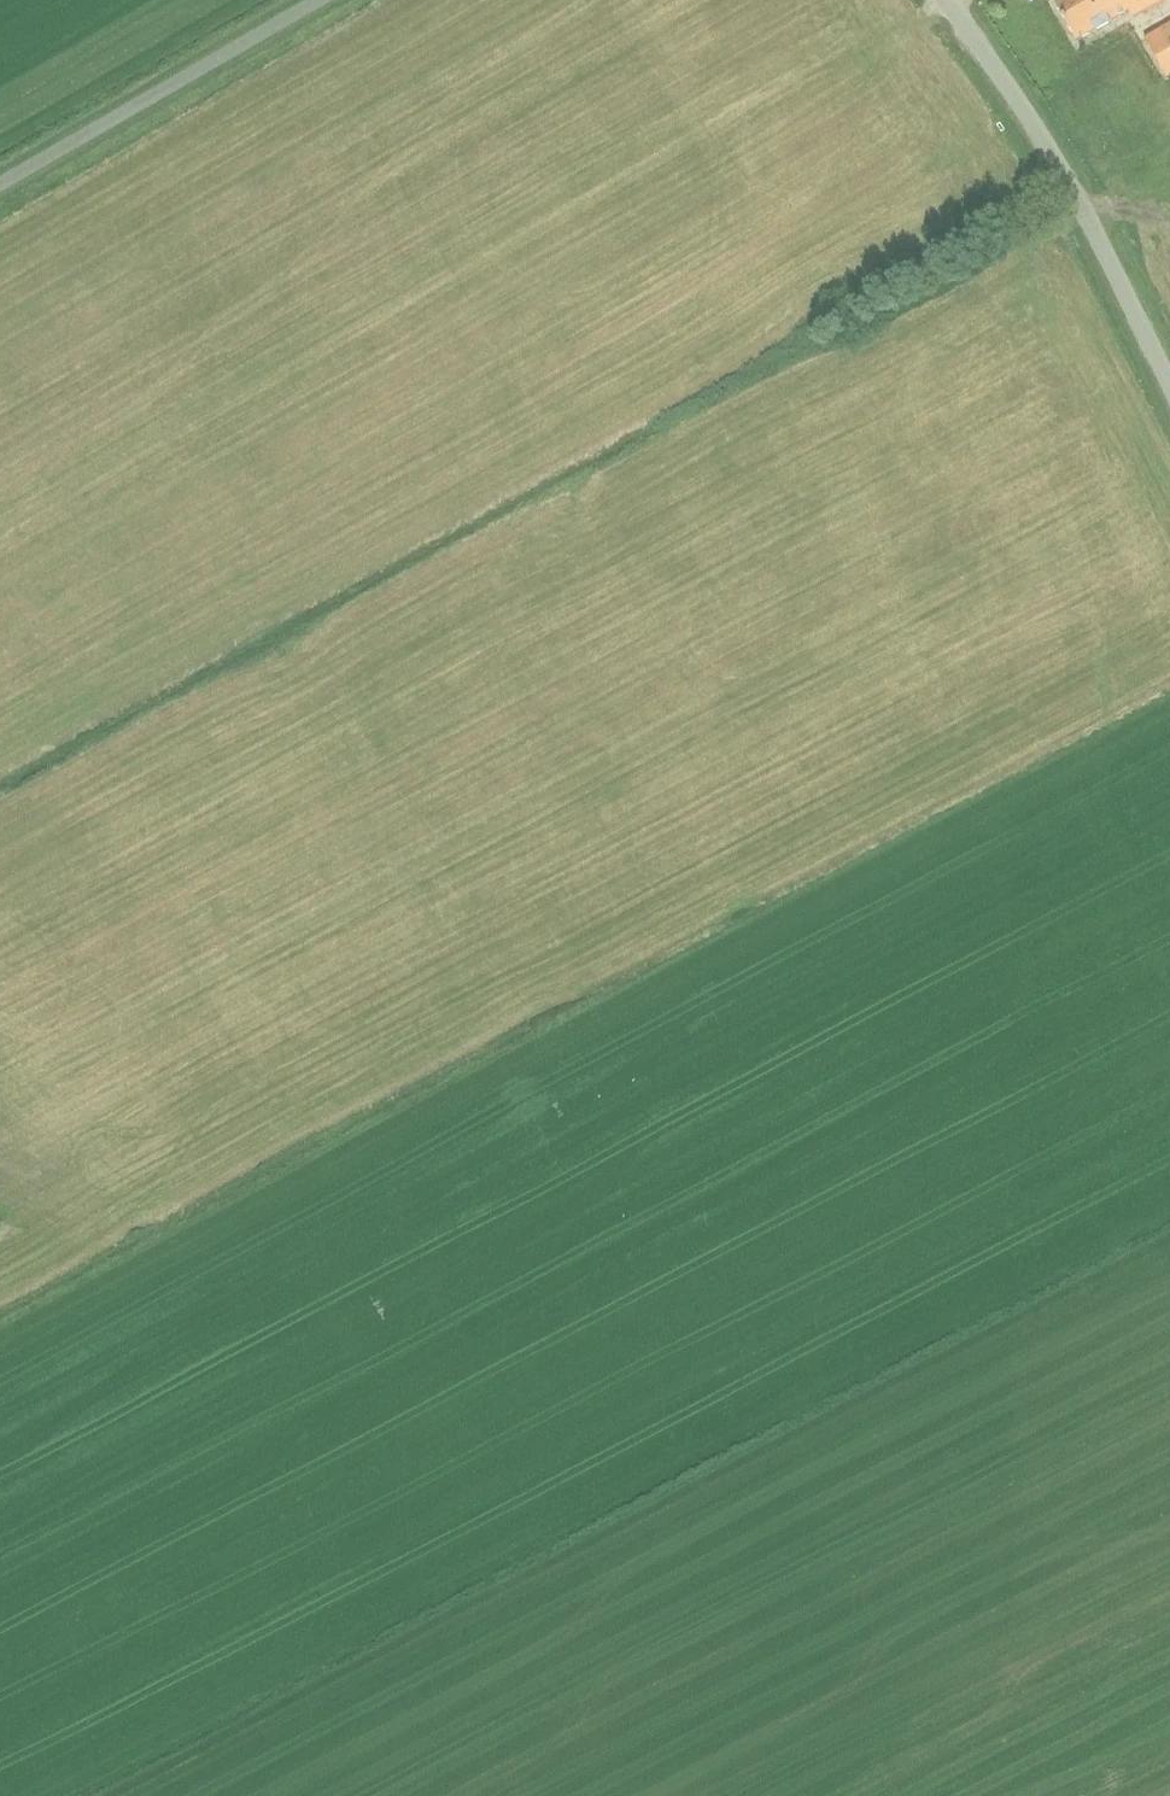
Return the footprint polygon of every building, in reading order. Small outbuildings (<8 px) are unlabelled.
[(1128,9),(1123,0),(1061,0),(1057,3),(1076,37),(1128,9)] [(1133,16),(1163,0),(1124,0),(1133,16)] [(1146,37),(1167,76),(1169,74),(1169,23),(1146,37)]
